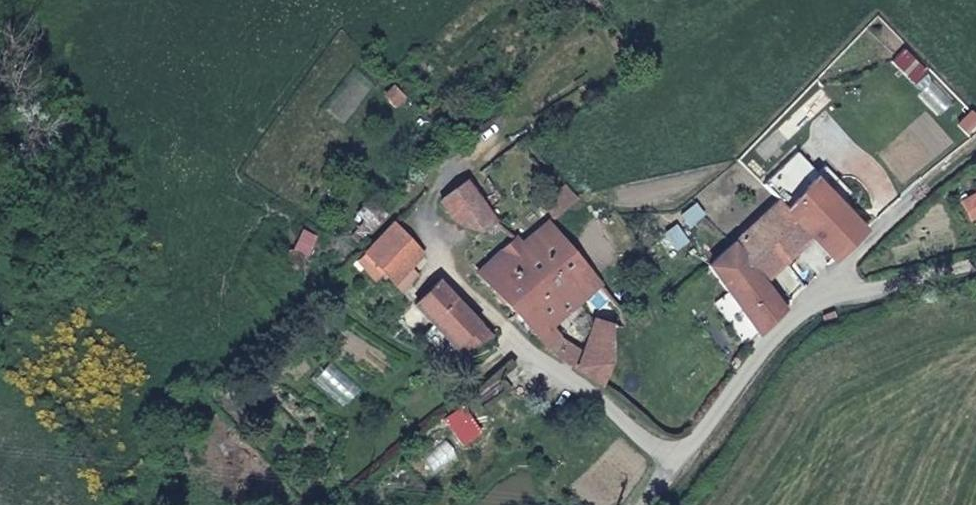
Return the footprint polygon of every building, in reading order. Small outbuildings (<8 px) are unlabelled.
[(878,200),(847,162),(820,183),(855,221),(878,200)] [(479,198),(467,183),(444,200),(459,217),(479,198)] [(855,221),(820,183),(789,208),(816,239),(835,260),(866,235),(855,221)] [(496,218),(479,198),(459,217),(482,229),(496,218)] [(764,282),(816,239),(789,208),(786,205),(740,244),(764,282)] [(398,222),(368,249),(353,259),(378,282),(388,273),(407,290),(419,278),(411,272),(424,256),(398,222)] [(561,279),(584,265),(551,224),(526,246),(517,237),(476,274),(513,317),(539,295),(535,292),(550,278),(561,279)] [(783,308),(764,282),(740,244),(711,269),(758,336),(783,308)] [(557,333),(598,284),(584,265),(561,279),(550,278),(535,292),(539,295),(513,317),(512,318),(557,355),(564,360),(572,345),(557,333)] [(483,328),(443,282),(419,308),(435,324),(462,350),(483,328)] [(621,315),(602,291),(592,329),(618,333),(621,315)] [(451,360),(462,350),(435,324),(425,334),(451,360)] [(611,373),(618,333),(592,329),(584,360),(611,373)] [(611,373),(584,360),(580,373),(606,392),(611,373)]
